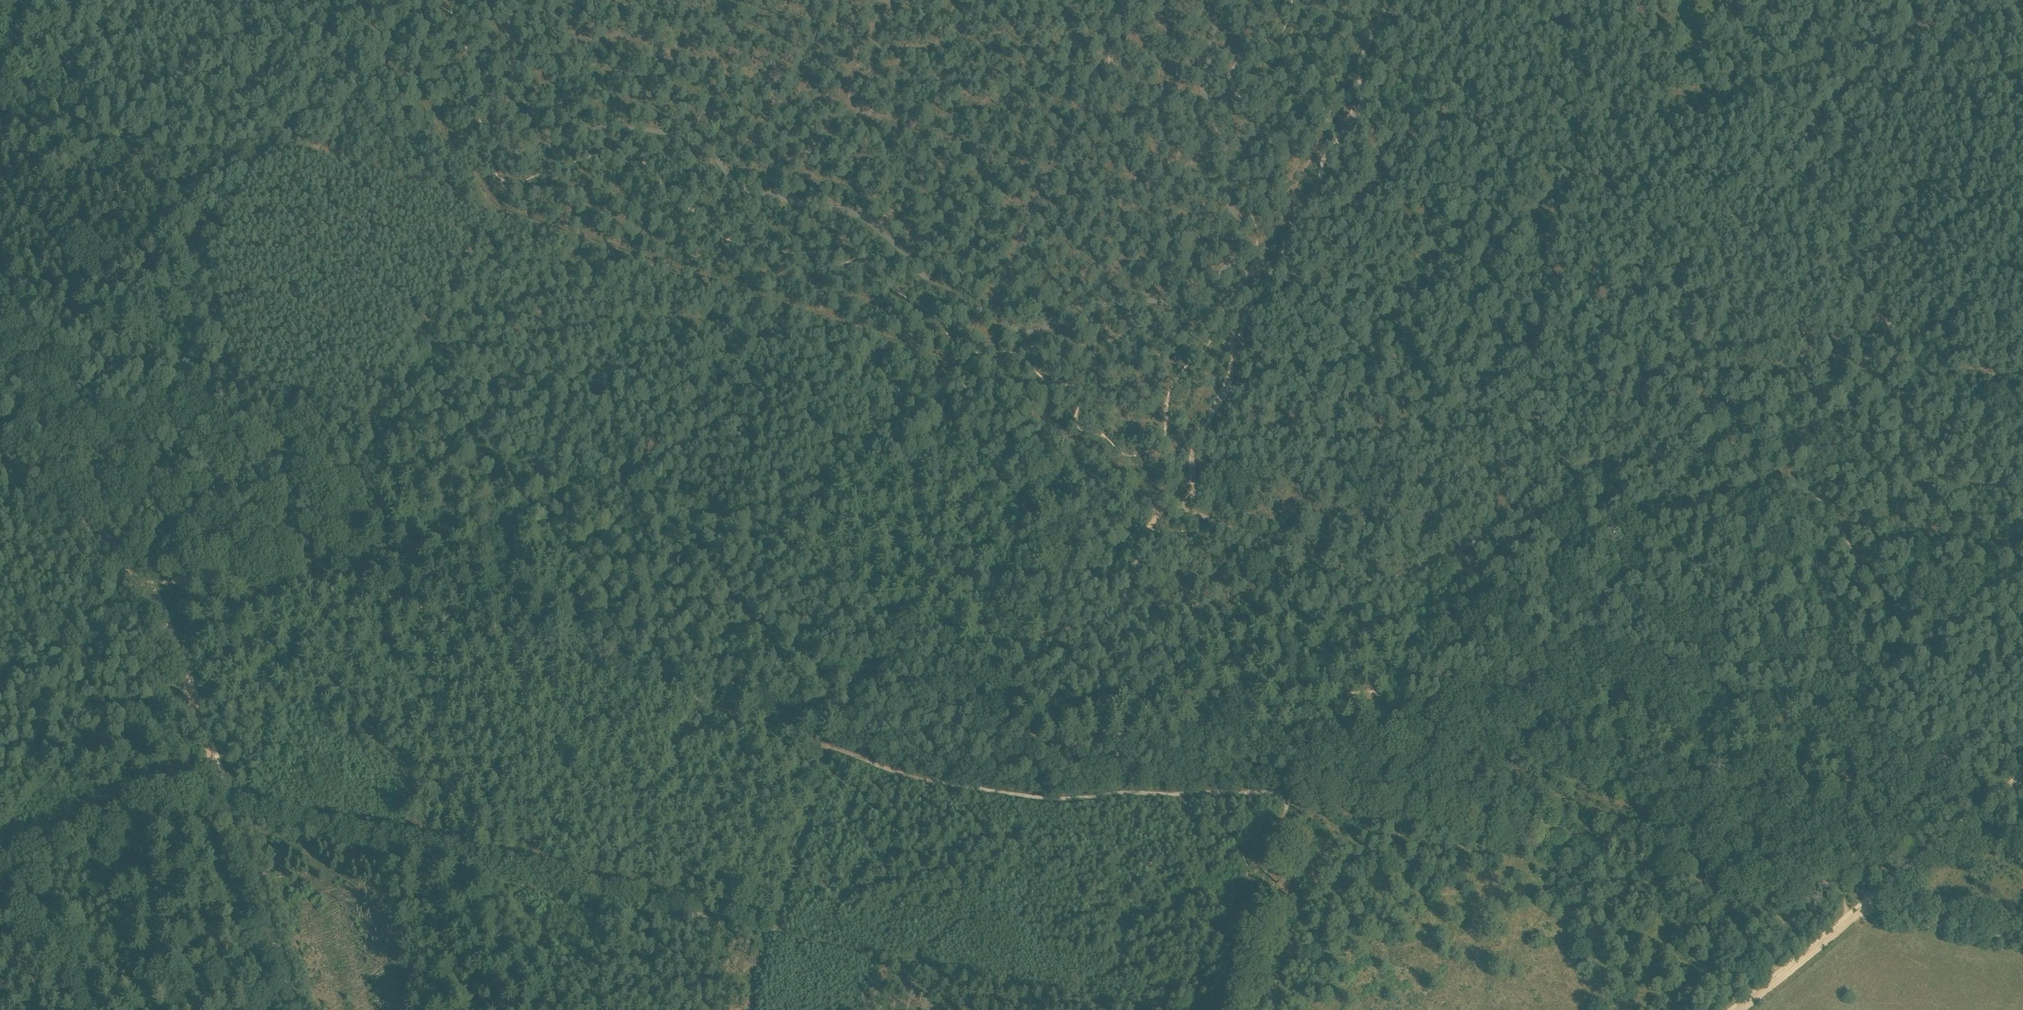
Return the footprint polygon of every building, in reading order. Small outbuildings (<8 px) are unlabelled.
[(1133,50),(1141,43),(1132,32),(1123,39),(1133,50)]
